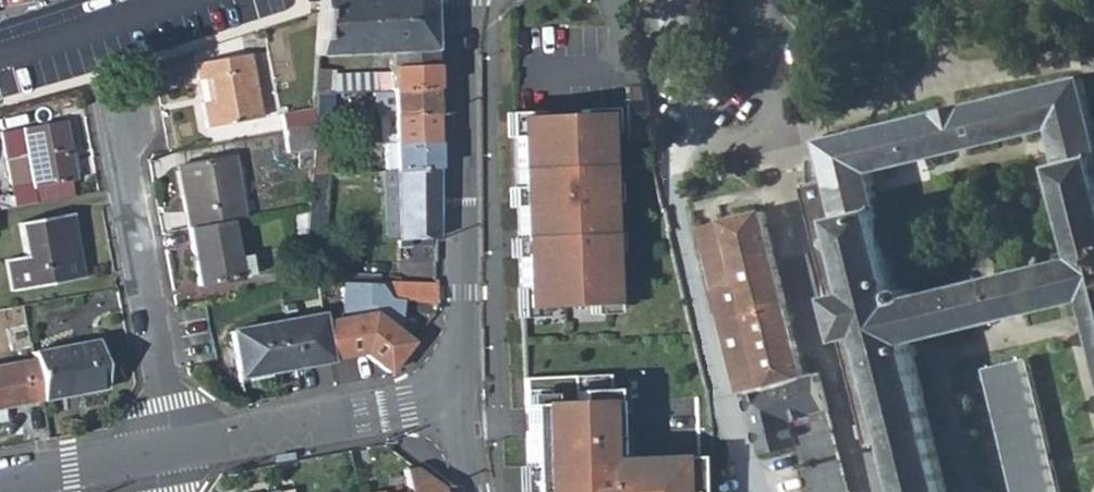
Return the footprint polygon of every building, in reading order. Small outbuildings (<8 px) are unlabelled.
[(334,91),(375,90),(377,89),(389,89),(431,88),(429,50),(428,1),(428,0),(318,0),(318,1),(318,10),(315,54),(386,52),(388,72),(332,75),(334,91)] [(199,80),(202,103),(206,128),(260,117),(249,53),(196,62),(199,80)] [(327,68),(314,67),(312,92),(325,91),(327,68)] [(902,491),(948,491),(911,339),(1091,297),(1093,308),(1093,121),(1084,76),(821,138),(830,180),(809,185),(832,278),(844,340),(869,444),(890,439),(902,491)] [(431,88),(389,89),(377,89),(375,90),(376,115),(379,115),(390,115),(432,113),(431,88)] [(327,117),(328,91),(325,91),(312,92),(311,105),(310,117),(327,117)] [(280,112),(283,129),(311,124),(310,117),(311,105),(280,112)] [(376,115),(377,144),(382,144),(391,144),(433,143),(432,113),(390,115),(379,115),(376,115)] [(612,118),(517,120),(521,314),(616,312),(612,118)] [(63,119),(22,127),(27,155),(15,157),(20,184),(32,182),(33,186),(74,178),(63,119)] [(302,168),(306,167),(308,143),(311,124),(283,129),(287,152),(299,150),(302,168)] [(391,144),(392,170),(434,169),(433,143),(391,144)] [(382,144),(383,170),(392,170),(391,144),(382,144)] [(175,167),(187,227),(228,219),(242,217),(232,156),(175,167)] [(411,240),(433,239),(434,169),(392,170),(395,240),(396,240),(396,249),(412,248),(411,240)] [(382,241),(395,240),(392,170),(383,170),(378,171),(382,241)] [(309,173),(306,173),(304,205),(303,212),(303,217),(322,216),(321,189),(320,173),(309,173)] [(286,231),(302,232),(303,217),(303,212),(287,210),(286,231)] [(763,449),(803,438),(815,491),(849,491),(821,373),(805,377),(764,210),(702,226),(718,289),(744,283),(771,386),(748,391),(763,449)] [(69,213),(19,223),(25,255),(4,259),(10,290),(82,277),(69,213)] [(235,259),(228,219),(187,227),(197,285),(252,275),(248,257),(235,259)] [(836,342),(844,340),(832,278),(821,280),(836,342)] [(313,319),(321,359),(352,355),(378,374),(401,343),(392,336),(394,300),(391,299),(376,280),(331,282),(333,316),(313,319)] [(376,280),(391,299),(394,300),(436,312),(434,284),(376,280)] [(742,393),(748,391),(771,386),(744,283),(718,289),(742,393)] [(313,315),(221,332),(230,382),(286,371),(285,366),(321,359),(313,319),(313,315)] [(97,340),(31,353),(33,359),(40,401),(106,389),(97,340)] [(40,401),(33,359),(0,365),(0,422),(6,421),(3,407),(40,401)] [(516,403),(519,491),(662,491),(661,457),(592,459),(590,401),(516,403)] [(291,459),(289,452),(269,456),(271,463),(291,459)]
